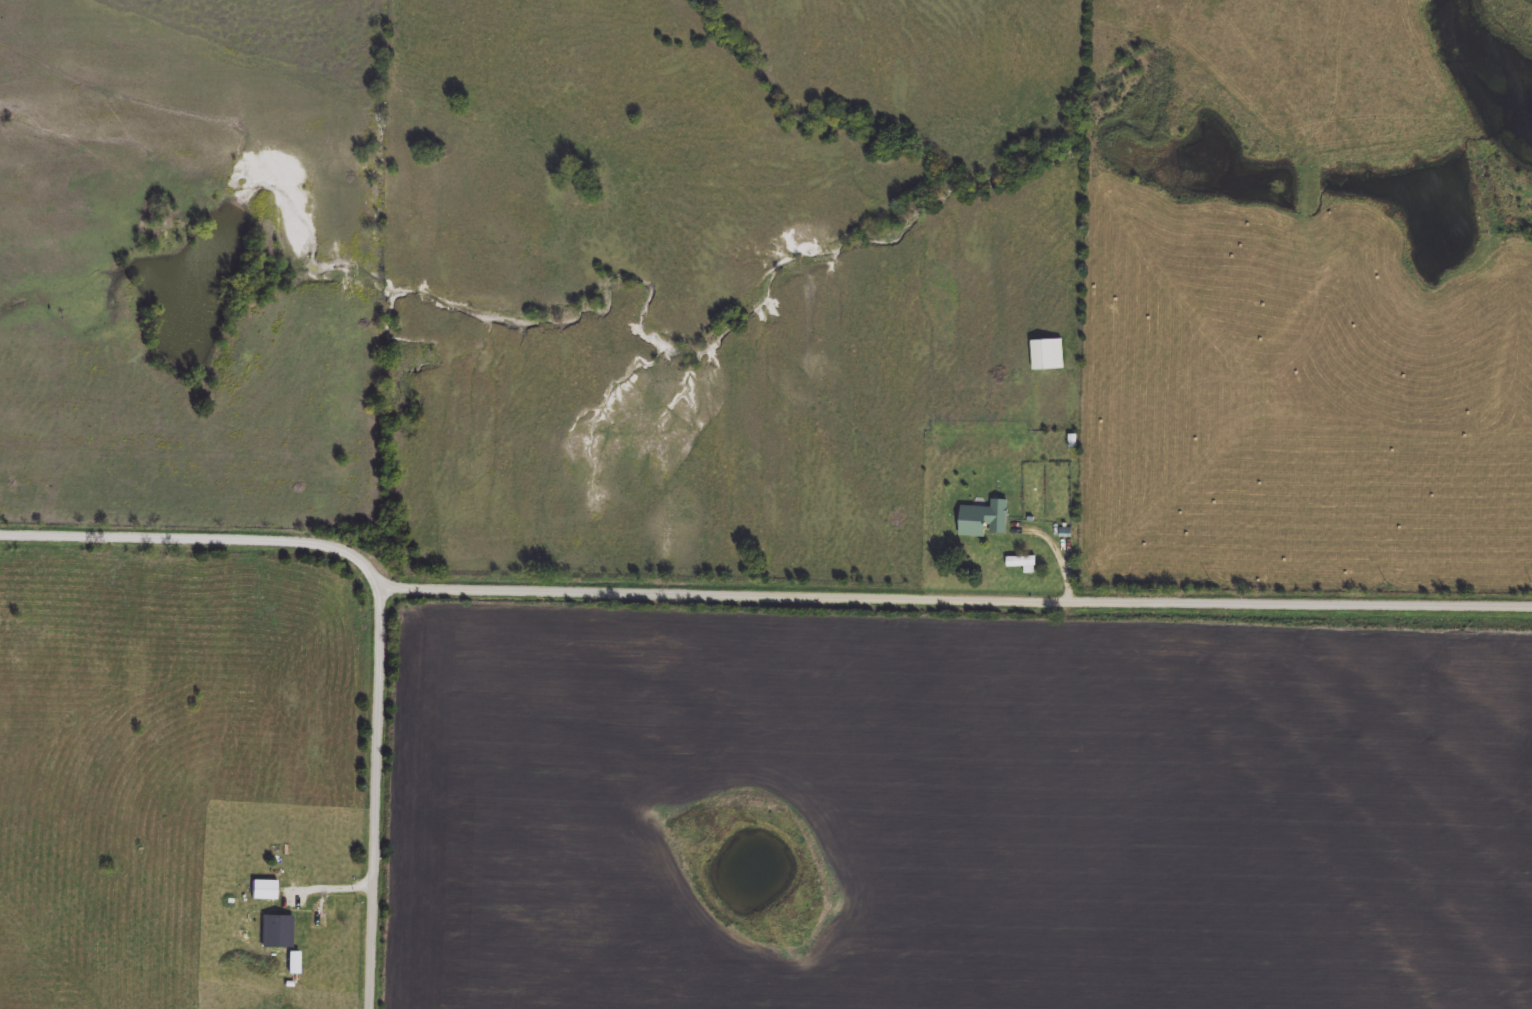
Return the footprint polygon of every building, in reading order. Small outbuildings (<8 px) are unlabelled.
[(1064,340),(1064,369),(1032,369),(1032,340),(1064,340)] [(992,508),(992,500),(1008,500),(1007,535),(986,534),(986,537),(959,536),(960,507),(992,508)] [(1036,573),(1024,573),(1024,567),(1007,567),(1007,557),(1036,557),(1036,573)] [(278,902),(278,882),(254,882),(253,901),(278,902)] [(294,950),(294,918),(264,918),(263,949),(294,950)]
